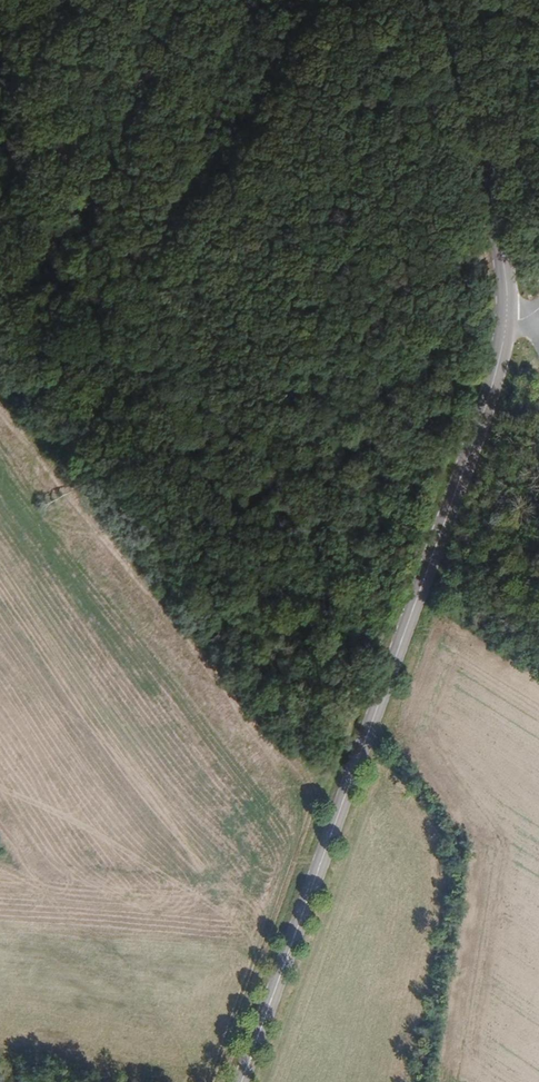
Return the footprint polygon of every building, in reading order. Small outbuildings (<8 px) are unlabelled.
[(345,729),(350,715),(343,706),(334,716),(345,729)]
